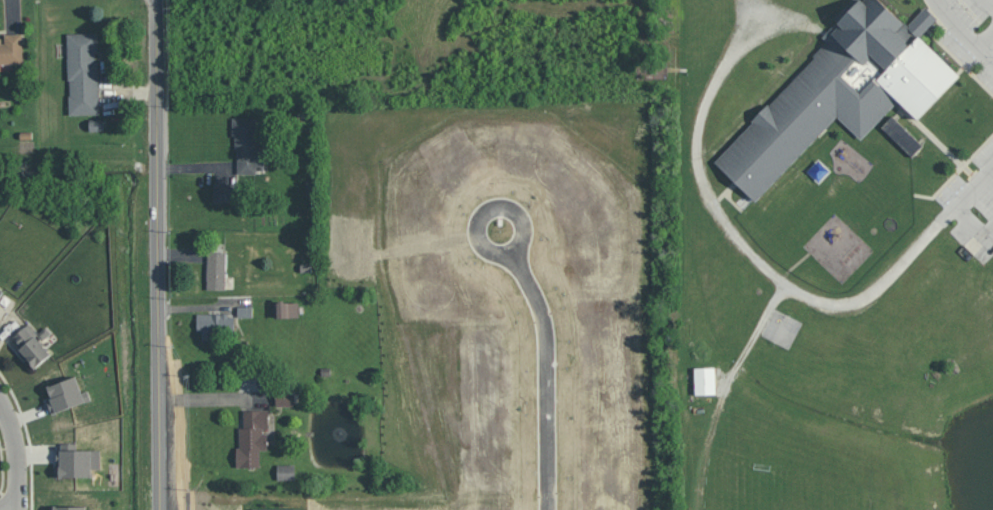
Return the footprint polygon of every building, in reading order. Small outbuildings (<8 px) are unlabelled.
[(756,201),(837,115),(862,139),(899,100),(918,119),(960,74),(920,36),(937,18),(925,6),(907,25),(881,0),(859,0),(823,38),(828,42),(714,162),(756,201)] [(3,34),(4,36),(0,36),(0,70),(8,70),(8,63),(23,63),(22,33),(3,34)] [(98,33),(68,33),(69,115),(99,114),(98,33)] [(881,127),(912,156),(922,145),(892,116),(881,127)] [(257,146),(257,118),(236,118),(234,177),(264,177),(265,147),(257,146)] [(214,202),(236,202),(236,183),(214,183),(214,202)] [(226,252),(207,251),(207,289),(225,289),(226,252)] [(274,302),(275,318),(299,317),(299,301),(274,302)] [(197,314),(197,331),(202,331),(202,336),(235,335),(234,313),(197,314)] [(51,353),(35,368),(20,347),(21,346),(13,337),(29,323),(38,334),(36,335),(51,353)] [(716,394),(715,367),(695,367),(695,394),(716,394)] [(87,389),(91,399),(53,413),(47,398),(51,397),(47,386),(76,376),(82,392),(87,389)] [(275,405),(294,406),(294,388),(276,387),(275,405)] [(238,467),(260,466),(260,450),(268,450),(268,431),(269,431),(268,409),(243,410),(244,427),(237,427),(238,467)] [(91,450),(91,476),(60,476),(59,466),(60,466),(61,462),(56,462),(56,448),(61,448),(61,442),(77,442),(77,449),(91,450)] [(278,464),(278,480),(295,480),(295,464),(278,464)]
